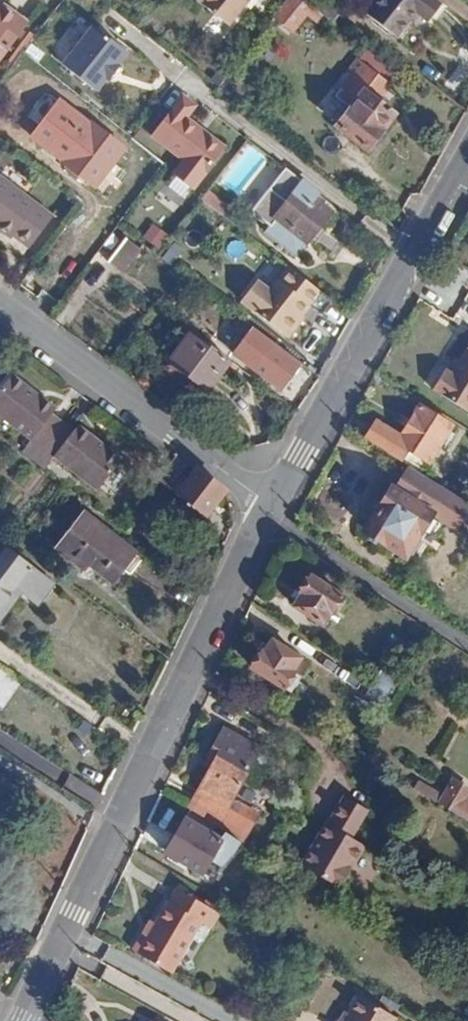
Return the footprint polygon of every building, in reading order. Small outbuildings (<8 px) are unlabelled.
[(226,23),(244,0),(196,0),(226,23)] [(273,13),(291,27),(312,1),(311,0),(283,0),(273,13)] [(393,37),(412,13),(424,22),(439,2),(436,0),(376,0),(365,14),(393,37)] [(3,49),(21,25),(0,9),(0,47),(3,49)] [(88,24),(58,64),(92,90),(101,78),(103,79),(114,64),(112,63),(122,51),(88,24)] [(363,92),(337,126),(368,149),(394,115),(363,92)] [(176,94),(147,134),(179,158),(168,172),(188,187),(218,144),(181,116),(190,104),(176,94)] [(61,162),(93,186),(121,149),(89,125),(88,126),(56,102),(30,136),(62,161),(61,162)] [(284,169),(251,211),(271,227),(264,236),(294,259),(331,212),(314,198),(317,194),(284,169)] [(9,239),(11,238),(26,249),(50,219),(0,182),(0,232),(9,239)] [(162,249),(172,234),(154,223),(144,238),(162,249)] [(108,228),(90,252),(93,254),(111,230),(108,228)] [(111,230),(93,254),(104,262),(123,239),(111,230)] [(109,262),(126,274),(145,248),(128,236),(109,262)] [(320,292),(286,266),(268,290),(255,280),(239,302),(288,339),(304,317),(299,314),(307,304),(310,306),(320,292)] [(225,309),(207,334),(279,387),(298,363),(225,309)] [(165,359),(204,388),(226,358),(187,329),(165,359)] [(459,362),(453,373),(447,370),(437,388),(467,406),(467,346),(459,362)] [(454,358),(447,370),(453,373),(459,362),(454,358)] [(31,439),(21,451),(44,469),(54,457),(95,489),(120,458),(78,424),(73,430),(51,413),(55,408),(12,374),(0,390),(0,414),(31,439)] [(418,405),(399,437),(375,423),(365,440),(409,467),(417,472),(425,460),(428,462),(450,426),(418,405)] [(365,532),(405,556),(430,514),(459,531),(466,520),(467,521),(467,504),(417,472),(409,467),(395,491),(391,489),(365,532)] [(182,479),(173,491),(207,515),(225,491),(197,470),(187,482),(182,479)] [(56,548),(73,562),(77,556),(112,583),(134,553),(83,513),(56,548)] [(3,627),(1,625),(22,593),(39,605),(53,585),(5,552),(0,559),(0,632),(3,627)] [(291,606),(320,623),(327,612),(329,613),(339,596),(305,575),(295,592),(297,594),(291,606)] [(251,668),(285,688),(294,673),(291,671),(299,657),(271,640),(262,654),(259,653),(251,668)] [(374,679),(365,693),(385,706),(394,692),(374,679)] [(222,730),(213,747),(248,766),(256,749),(222,730)] [(212,765),(193,803),(246,833),(257,814),(231,798),(248,766),(213,747),(205,761),(212,765)] [(467,822),(467,799),(465,797),(467,793),(467,790),(453,781),(443,798),(416,782),(412,789),(467,822)] [(344,801),(336,815),(359,828),(367,815),(344,801)] [(190,812),(164,852),(201,875),(220,843),(202,832),(208,823),(190,812)] [(312,849),(301,867),(338,890),(364,850),(353,842),(361,829),(359,828),(336,815),(328,827),(326,826),(317,841),(321,844),(316,851),(312,849)] [(367,815),(359,828),(361,829),(369,816),(367,815)] [(167,901),(153,923),(147,934),(143,932),(131,951),(172,975),(203,924),(210,928),(219,913),(177,888),(169,902),(167,901)] [(149,921),(143,932),(147,934),(153,923),(149,921)] [(396,1017),(358,995),(347,1013),(342,1020),(394,1020),(396,1017)] [(164,998),(159,1007),(185,1020),(206,1020),(164,998)] [(343,1011),(337,1020),(342,1020),(347,1013),(343,1011)]
